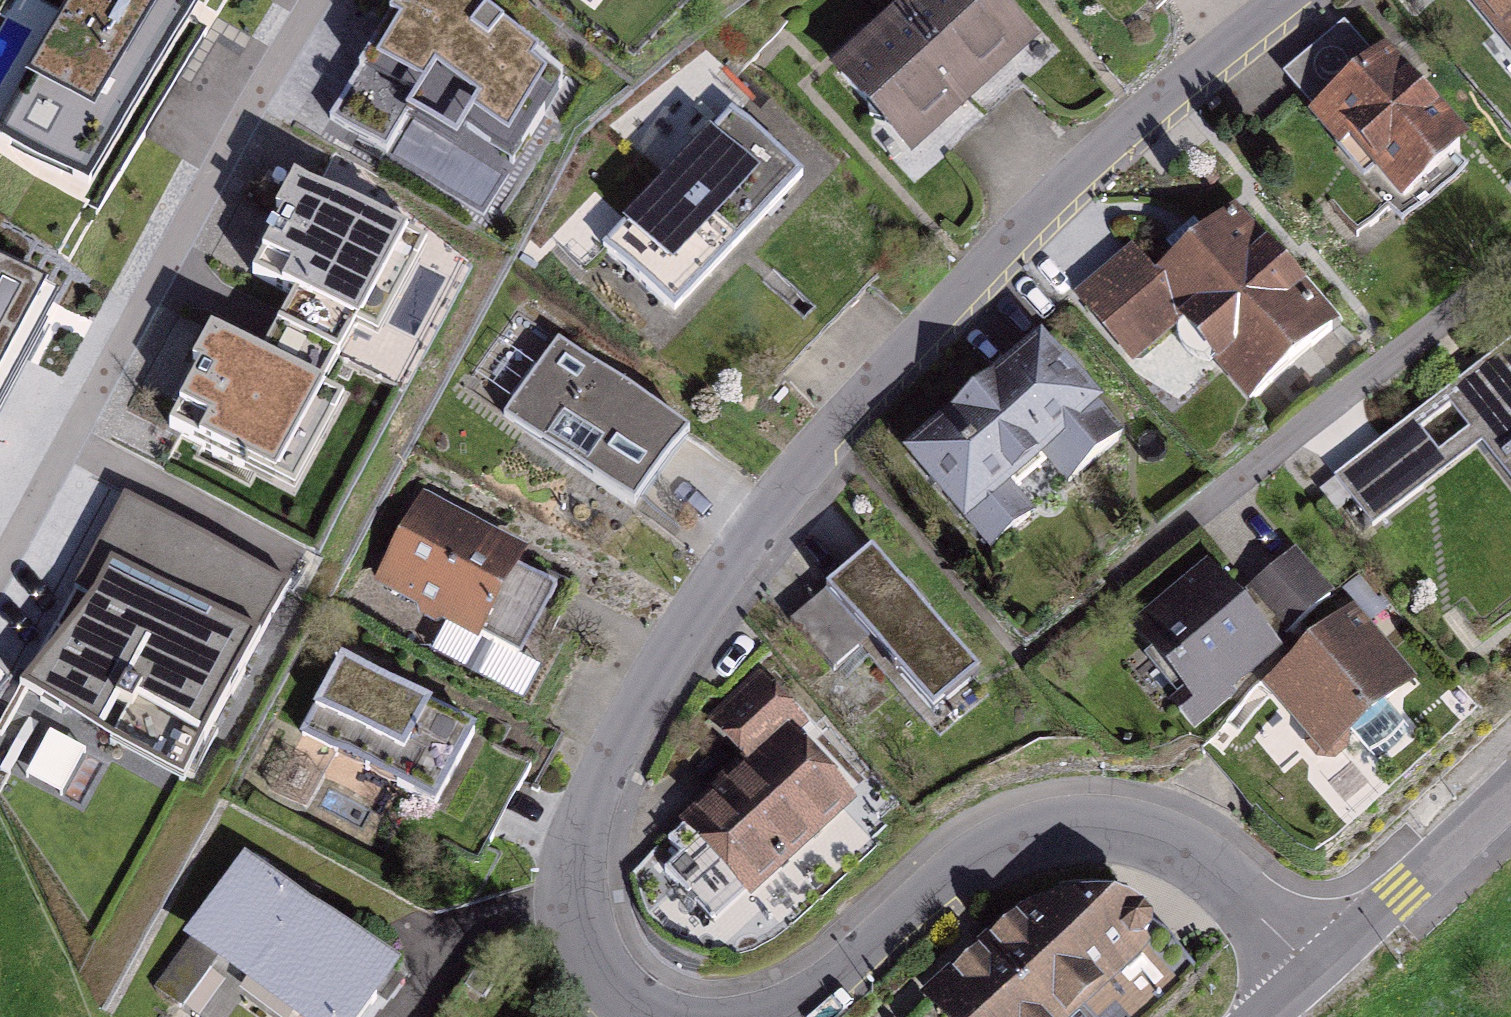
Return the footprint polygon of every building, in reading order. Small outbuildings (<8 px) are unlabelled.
[(186,0),(69,0),(0,115),(0,139),(86,189),(195,5),(186,0)] [(384,20),(394,27),(372,63),(416,91),(428,72),(470,108),(463,121),(501,144),(538,84),(524,73),(531,63),(454,0),(397,0),(384,20)] [(838,85),(907,166),(1045,48),(1004,0),(937,0),(838,85)] [(1486,1),(1510,29),(1510,0),(1487,0),(1486,1)] [(1349,128),(1460,245),(1510,197),(1510,167),(1415,66),(1349,128)] [(732,109),(604,252),(676,316),(805,173),(732,109)] [(423,261),(292,191),(277,220),(284,224),(254,281),(377,346),(423,261)] [(591,263),(628,223),(594,192),(557,232),(591,263)] [(1385,362),(1283,234),(1208,293),(1310,421),(1385,362)] [(0,277),(0,406),(55,306),(0,277)] [(1176,278),(1129,314),(1183,385),(1231,349),(1176,278)] [(340,414),(210,342),(193,372),(201,377),(171,432),(292,500),(340,414)] [(686,434),(557,345),(505,420),(634,509),(686,434)] [(1094,370),(974,465),(1050,561),(1170,465),(1094,370)] [(1381,497),(1415,546),(1510,481),(1510,409),(1381,497)] [(534,557),(417,496),(372,582),(489,643),(534,557)] [(124,499),(27,685),(101,735),(124,688),(205,741),(289,585),(124,499)] [(1265,602),(1188,656),(1249,742),(1312,697),(1367,773),(1458,708),(1404,634),(1387,646),(1342,582),(1281,625),(1265,602)] [(1032,716),(921,585),(871,628),(981,758),(1032,716)] [(485,663),(475,694),(526,711),(536,681),(485,663)] [(491,740),(351,668),(310,748),(450,820),(491,740)] [(817,702),(767,748),(799,783),(712,863),(789,945),(907,836),(840,764),(859,747),(817,702)] [(30,784),(59,797),(77,758),(49,745),(30,784)] [(251,855),(185,938),(284,1016),(389,1016),(414,986),(251,855)] [(978,1016),(1177,1016),(1205,994),(1127,897),(978,1016)]
